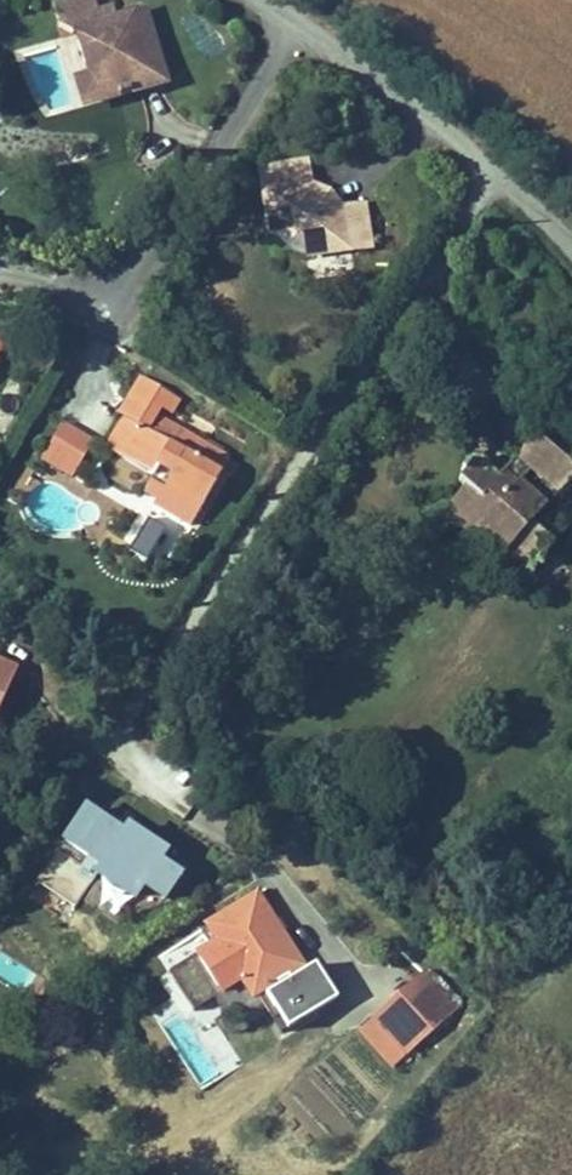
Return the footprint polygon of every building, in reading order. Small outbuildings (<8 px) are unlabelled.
[(100,5),(99,0),(52,0),(57,17),(100,5)] [(168,78),(146,1),(115,9),(113,1),(100,5),(57,17),(76,32),(85,65),(95,99),(168,78)] [(79,104),(95,99),(85,65),(69,69),(79,104)] [(269,185),(316,179),(314,158),(266,164),(269,185)] [(306,253),(374,245),(368,201),(348,203),(316,179),(269,185),(273,230),(287,229),(299,228),(304,231),(306,247),(306,253)] [(299,228),(287,229),(289,249),(306,247),(304,231),(299,228)] [(137,375),(128,390),(117,411),(124,415),(107,447),(152,472),(169,481),(160,496),(156,504),(191,523),(230,451),(158,411),(162,404),(168,407),(174,396),(137,375)] [(93,434),(63,418),(41,457),(71,473),(93,434)] [(571,475),(571,462),(535,432),(495,481),(474,463),(458,483),(465,488),(446,511),(476,536),(480,531),(531,572),(562,532),(540,515),(571,475)] [(144,487),(160,496),(169,481),(152,472),(144,487)] [(10,659),(0,655),(0,684),(10,659)] [(182,863),(163,850),(169,841),(128,814),(124,820),(82,794),(59,830),(98,854),(93,862),(137,891),(145,878),(164,891),(182,863)] [(258,883),(205,915),(217,933),(196,946),(220,985),(240,973),(244,970),(256,988),(264,983),(286,1020),(338,988),(317,953),(305,960),(258,883)] [(459,1007),(425,968),(357,1027),(390,1066),(459,1007)] [(251,991),(256,988),(244,970),(240,973),(251,991)]
